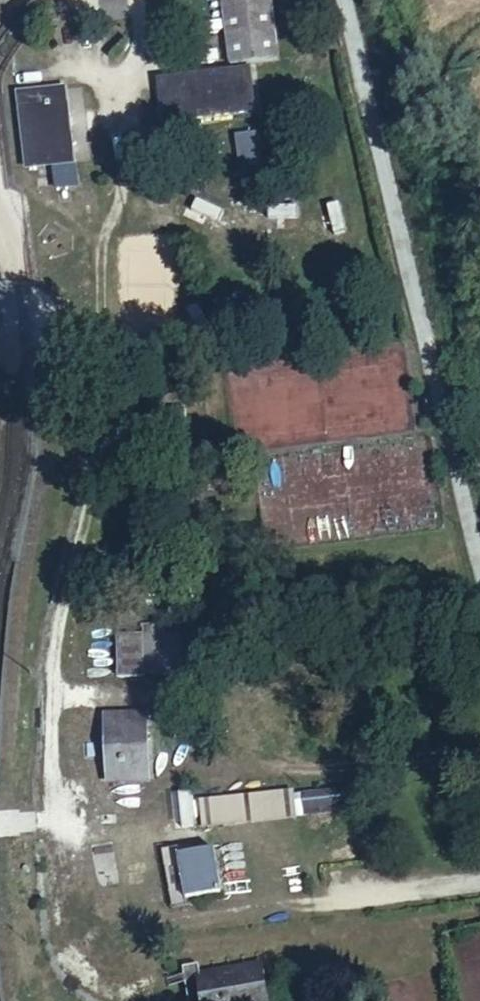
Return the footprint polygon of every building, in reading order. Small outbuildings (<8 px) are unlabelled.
[(232,65),(279,60),(271,0),(225,0),(232,65)] [(251,68),(158,79),(164,124),(257,112),(251,68)] [(75,163),(68,90),(19,96),(27,168),(60,164),(75,163)] [(257,133),(235,136),(242,182),(263,180),(257,133)] [(79,186),(75,163),(60,164),(60,168),(55,169),(57,187),(79,186)] [(200,224),(218,230),(223,215),(205,209),(200,224)] [(128,622),(118,622),(118,677),(145,676),(184,675),(182,622),(144,625),(144,635),(141,635),(142,621),(132,622),(132,636),(129,635),(128,622)] [(146,715),(127,716),(127,730),(107,731),(109,781),(149,780),(146,715)] [(127,716),(107,717),(107,731),(127,730),(127,716)] [(347,789),(303,794),(305,816),(349,811),(347,789)] [(294,792),(202,802),(204,826),(296,816),(294,792)] [(188,801),(165,804),(165,815),(190,812),(188,801)] [(178,848),(163,851),(174,910),(188,907),(187,899),(182,871),(194,869),(191,854),(179,857),(178,848)] [(223,893),(214,850),(191,854),(194,869),(182,871),(187,899),(223,893)] [(197,973),(202,1000),(271,1000),(266,961),(197,973)]
